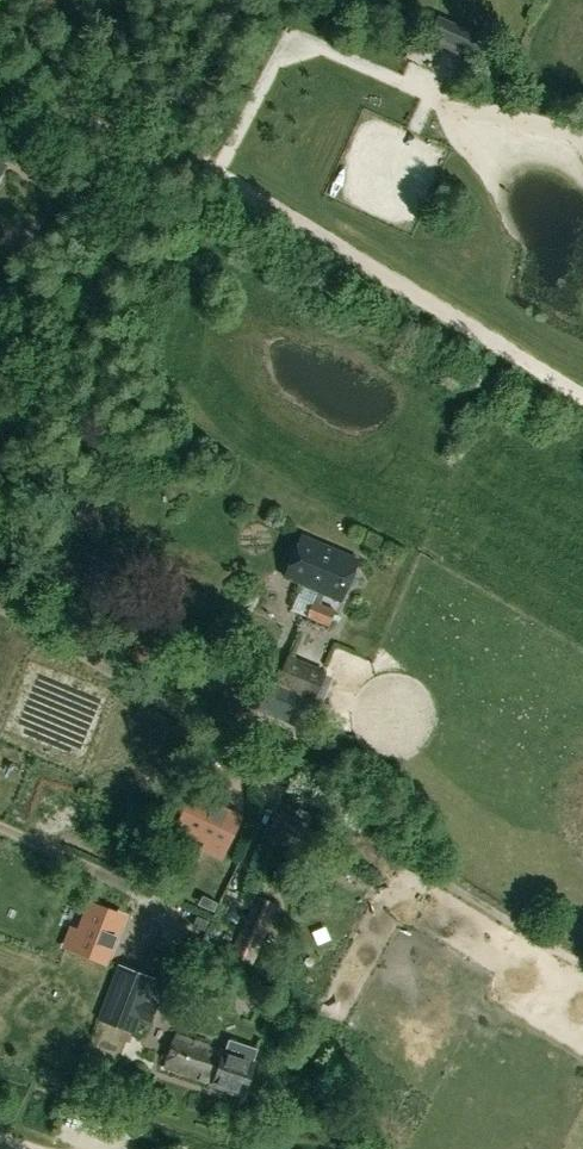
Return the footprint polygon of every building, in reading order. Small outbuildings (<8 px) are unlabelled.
[(481,36),(437,16),(430,34),(473,54),(481,36)] [(338,600),(356,560),(303,537),(286,578),(301,584),(291,609),(306,615),(312,600),(320,603),(324,594),(338,600)] [(306,616),(328,625),(335,609),(320,603),(312,600),(306,615),(306,616)] [(312,701),(324,672),(286,657),(276,681),(274,685),(312,701)] [(301,727),(312,701),(274,685),(276,681),(261,674),(248,705),(301,727)] [(222,859),(243,816),(191,791),(174,827),(204,842),(201,849),(222,859)] [(265,836),(293,852),(309,824),(280,808),(265,836)] [(257,896),(231,955),(251,964),(277,905),(257,896)] [(90,905),(80,933),(73,930),(67,946),(105,960),(122,917),(90,905)] [(206,927),(210,917),(200,913),(196,922),(206,927)] [(156,979),(118,964),(97,1018),(135,1033),(140,1022),(151,1024),(158,1006),(148,1001),(156,979)] [(265,993),(242,982),(234,996),(257,1008),(265,993)] [(255,1062),(253,1061),(258,1049),(229,1038),(224,1051),(177,1034),(166,1070),(212,1085),(243,1096),(255,1062)]
